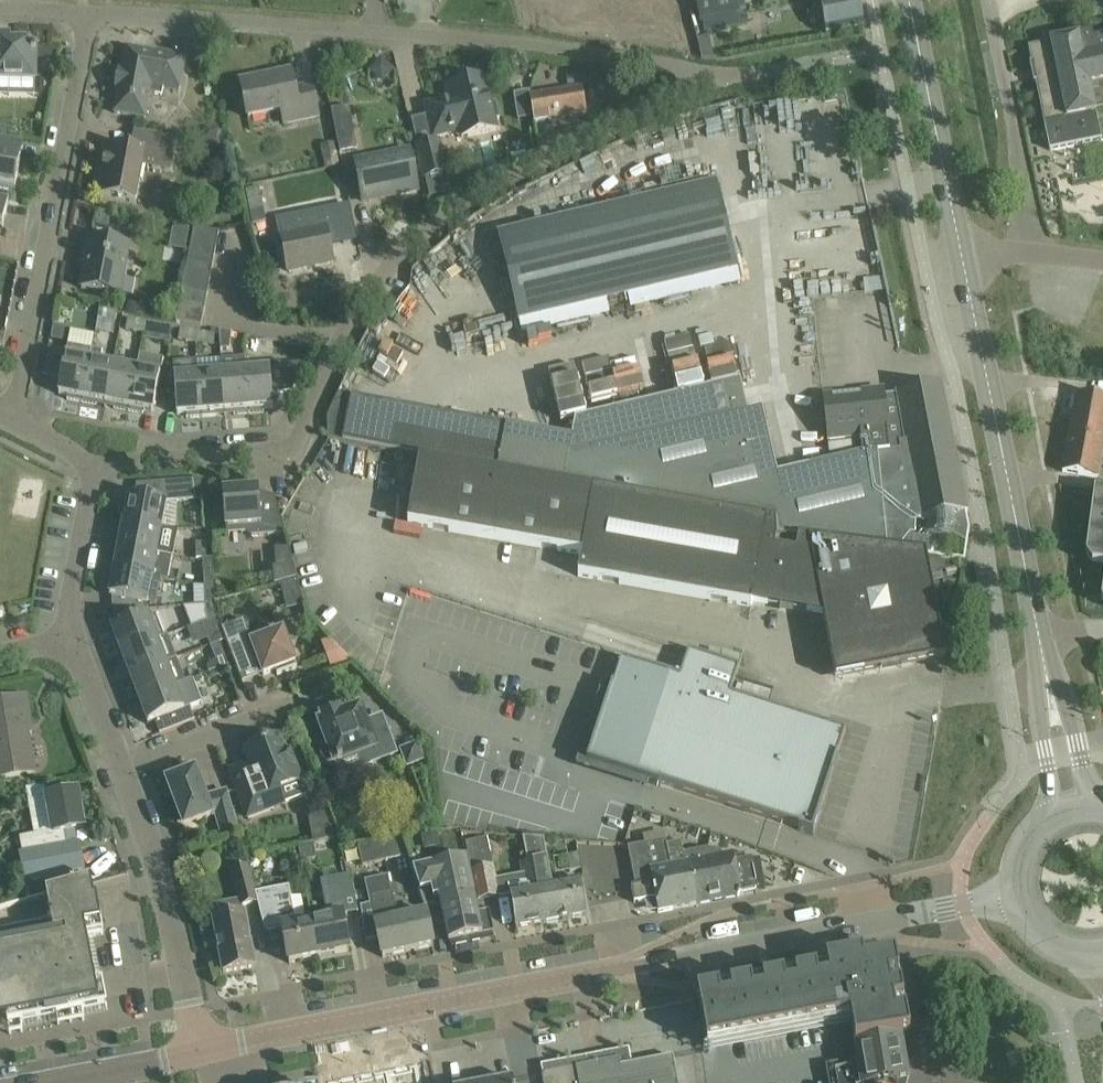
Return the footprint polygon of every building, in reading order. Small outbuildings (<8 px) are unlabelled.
[(697,2),(701,23),(746,15),(743,0),(697,0),(697,2)] [(822,13),(826,35),(864,29),(859,0),(820,0),(822,13)] [(1050,151),(1101,140),(1096,114),(1102,112),(1102,40),(1093,42),(1092,35),(1080,37),(1051,43),(1051,44),(1029,48),(1050,151)] [(35,79),(36,43),(11,42),(11,36),(0,36),(0,78),(35,79)] [(180,93),(186,57),(156,51),(155,54),(127,49),(123,71),(119,70),(115,90),(119,91),(115,114),(145,119),(150,94),(162,97),(164,90),(180,93)] [(241,83),(246,105),(249,118),(282,111),(284,124),(318,117),(313,88),(295,91),(292,73),(241,83)] [(418,145),(416,145),(424,180),(427,179),(428,181),(426,181),(430,198),(453,193),(449,176),(446,176),(445,174),(449,174),(442,139),(439,140),(438,139),(460,134),(462,141),(500,131),(497,120),(502,119),(497,102),(490,104),(489,99),(484,78),(451,86),(447,87),(450,100),(439,102),(426,105),(428,115),(434,140),(417,144),(418,145)] [(587,115),(583,89),(530,97),(534,123),(587,115)] [(350,106),(332,109),(341,152),(358,149),(350,106)] [(202,141),(217,144),(220,130),(205,126),(202,141)] [(95,196),(136,203),(141,180),(143,181),(146,167),(172,172),(178,140),(134,132),(131,151),(104,146),(95,196)] [(323,146),(327,168),(340,165),(336,143),(323,146)] [(356,163),(359,180),(364,202),(365,202),(364,197),(398,191),(399,195),(418,191),(410,152),(356,163)] [(15,191),(21,158),(0,154),(0,188),(15,191)] [(499,235),(504,256),(519,322),(737,270),(716,183),(499,235)] [(260,187),(247,190),(254,224),(267,221),(260,187)] [(0,197),(0,227),(3,228),(9,199),(0,197)] [(99,210),(96,225),(109,228),(112,212),(99,210)] [(322,213),(279,222),(282,238),(285,250),(289,272),(333,263),(330,246),(344,242),(340,221),(338,210),(322,213)] [(174,226),(170,248),(186,250),(190,229),(174,226)] [(219,232),(194,228),(188,260),(213,265),(219,232)] [(82,266),(86,267),(82,289),(120,296),(129,246),(87,238),(82,266)] [(213,265),(188,260),(183,290),(208,295),(213,265)] [(208,295),(183,290),(180,305),(205,310),(208,295)] [(202,327),(205,310),(180,305),(177,322),(202,327)] [(98,318),(116,321),(118,311),(100,308),(98,318)] [(126,330),(144,333),(146,323),(128,320),(126,330)] [(146,323),(144,333),(161,336),(163,326),(146,323)] [(196,343),(198,333),(181,330),(179,340),(196,343)] [(232,333),(219,330),(221,350),(230,350),(232,333)] [(690,330),(663,335),(672,382),(698,377),(690,330)] [(70,333),(69,343),(90,345),(91,335),(70,333)] [(216,336),(198,333),(196,343),(214,346),(216,336)] [(67,400),(82,403),(92,349),(69,345),(67,351),(48,348),(43,375),(61,379),(59,394),(67,396),(67,400)] [(98,402),(106,403),(113,365),(101,363),(103,351),(92,349),(82,403),(97,406),(98,402)] [(137,370),(129,412),(144,414),(145,411),(154,412),(164,359),(140,354),(137,370)] [(585,407),(610,403),(607,383),(611,382),(608,355),(579,359),(585,407)] [(245,358),(221,359),(223,373),(225,412),(234,411),(234,415),(249,414),(246,366),(245,358)] [(198,361),(173,363),(177,415),(186,415),(187,419),(202,417),(199,375),(198,361)] [(285,363),(246,366),(249,414),(265,413),(264,409),(274,408),(272,392),(293,391),(304,364),(285,366),(285,363)] [(114,409),(129,412),(137,370),(113,365),(106,403),(115,405),(114,409)] [(222,373),(199,375),(202,417),(217,416),(217,412),(225,412),(222,373)] [(573,436),(565,482),(778,520),(779,530),(926,555),(931,555),(933,540),(913,537),(915,520),(966,511),(967,511),(941,385),(897,394),(862,398),(862,393),(832,396),(833,402),(824,402),(828,441),(861,437),(863,454),(778,474),(762,409),(749,412),(741,380),(576,419),(573,436)] [(340,393),(329,419),(329,440),(420,456),(564,483),(572,436),(340,393)] [(1072,420),(1102,426),(1102,399),(1077,394),(1072,420)] [(1072,420),(1063,472),(1098,478),(1102,450),(1102,426),(1072,420)] [(420,456),(409,523),(538,547),(582,555),(578,576),(752,607),(753,601),(822,613),(836,681),(946,660),(926,555),(778,537),(777,521),(565,483),(564,483),(420,456)] [(176,530),(178,501),(195,500),(193,480),(161,483),(157,502),(129,497),(125,522),(161,529),(176,530)] [(224,491),(226,513),(227,534),(246,533),(251,536),(285,535),(275,498),(259,499),(258,489),(224,491)] [(1101,493),(1094,549),(1102,559),(1102,493),(1101,493)] [(125,522),(120,547),(173,556),(173,555),(157,552),(161,529),(125,522)] [(196,545),(197,560),(204,560),(214,560),(214,558),(207,558),(206,544),(196,545)] [(120,547),(115,571),(161,579),(169,580),(173,556),(120,547)] [(275,583),(298,577),(289,547),(275,548),(276,566),(273,566),(275,583)] [(204,572),(204,588),(215,590),(214,560),(204,560),(205,572),(204,572)] [(161,579),(115,571),(111,596),(147,603),(148,602),(157,604),(161,579)] [(205,605),(215,604),(215,590),(204,588),(205,605)] [(206,615),(208,620),(217,616),(216,613),(215,604),(205,605),(206,615)] [(134,621),(113,629),(122,653),(164,637),(164,636),(168,635),(160,614),(156,616),(149,618),(149,616),(134,621)] [(226,640),(222,628),(217,616),(208,620),(201,622),(211,646),(219,643),(226,640)] [(297,668),(284,631),(253,643),(244,620),(222,628),(226,640),(240,676),(260,668),(263,675),(275,671),(277,676),(297,668)] [(177,660),(168,635),(164,636),(164,637),(122,653),(131,676),(177,660)] [(322,642),(333,669),(353,662),(331,639),(322,642)] [(211,646),(217,661),(225,657),(219,643),(211,646)] [(835,766),(839,755),(838,755),(847,730),(732,693),(740,667),(689,650),(689,652),(700,655),(692,681),(667,673),(666,675),(621,661),(609,696),(599,693),(577,765),(660,792),(662,784),(800,828),(799,829),(798,830),(813,835),(814,832),(835,766)] [(175,686),(193,679),(193,678),(185,681),(177,660),(131,676),(140,699),(175,686)] [(175,686),(140,699),(149,723),(155,721),(160,734),(196,721),(190,707),(202,703),(194,682),(193,679),(175,686)] [(766,700),(769,690),(740,681),(737,691),(766,700)] [(26,697),(0,702),(0,779),(35,773),(28,733),(32,733),(26,697)] [(320,723),(326,740),(322,748),(321,753),(322,758),(324,760),(327,762),(332,763),(334,767),(358,757),(362,769),(400,754),(384,713),(365,720),(360,708),(340,715),(339,711),(322,717),(324,721),(320,723)] [(251,764),(231,772),(248,818),(275,807),(270,794),(302,781),(290,751),(286,753),(280,738),(246,751),(251,764)] [(400,749),(407,768),(426,761),(419,742),(400,749)] [(174,779),(167,781),(184,827),(214,816),(224,839),(240,835),(228,792),(212,796),(206,799),(196,771),(189,773),(185,771),(184,770),(180,770),(178,770),(175,775),(174,779)] [(21,840),(22,843),(24,855),(22,855),(23,860),(27,882),(84,870),(79,845),(77,845),(75,831),(84,829),(77,792),(47,798),(44,785),(27,788),(36,837),(21,840)] [(438,836),(422,840),(426,855),(441,852),(438,836)] [(523,837),(527,862),(531,861),(533,876),(535,875),(538,888),(540,887),(543,903),(541,903),(545,923),(587,916),(583,894),(580,879),(553,884),(544,839),(544,840),(523,838),(523,837)] [(409,855),(404,838),(382,842),(386,862),(394,860),(410,857),(409,855)] [(470,861),(478,903),(483,902),(502,898),(498,879),(488,838),(466,842),(470,861)] [(673,868),(669,846),(668,840),(629,847),(637,886),(633,887),(636,903),(656,899),(659,913),(699,905),(694,879),(687,881),(687,882),(675,884),(672,868),(673,868)] [(386,862),(382,842),(372,844),(360,847),(364,866),(377,863),(386,862)] [(682,843),(669,846),(673,868),(672,868),(675,884),(687,882),(687,881),(694,879),(699,905),(738,897),(741,892),(757,889),(751,859),(737,862),(736,855),(723,857),(722,852),(709,849),(684,854),(682,843)] [(579,854),(567,857),(570,872),(582,870),(579,854)] [(427,907),(441,905),(443,916),(444,921),(445,926),(449,943),(494,933),(489,911),(485,912),(483,902),(478,903),(470,861),(438,866),(415,872),(427,907)] [(523,874),(498,879),(502,898),(511,896),(517,929),(545,923),(541,903),(543,903),(540,887),(538,888),(535,875),(533,876),(531,861),(527,862),(521,863),(523,874)] [(259,901),(256,893),(249,865),(232,869),(241,906),(259,901)] [(329,917),(313,920),(320,957),(349,951),(342,916),(357,913),(350,876),(338,878),(336,869),(324,871),(326,880),(322,881),(329,917)] [(434,946),(427,913),(399,919),(393,891),(391,892),(388,876),(379,878),(382,894),(387,920),(390,920),(393,933),(407,931),(411,951),(434,946)] [(411,951),(407,931),(393,933),(390,920),(387,920),(382,894),(379,878),(365,881),(370,905),(361,907),(364,924),(362,924),(366,942),(379,939),(383,957),(411,951)] [(108,1007),(103,982),(96,984),(88,937),(104,934),(97,900),(95,901),(92,882),(45,891),(50,921),(0,930),(0,1027),(108,1007)] [(289,887),(256,893),(259,901),(266,930),(282,927),(289,963),(320,957),(313,920),(296,924),(289,887)] [(245,915),(214,921),(216,931),(218,943),(224,973),(255,967),(245,915)] [(443,916),(435,918),(437,928),(445,926),(444,921),(443,916)] [(216,931),(203,933),(206,946),(218,943),(216,931)] [(895,958),(698,996),(707,1047),(850,1020),(855,1045),(910,1036),(895,958)] [(899,1082),(909,1082),(902,1039),(901,1039),(901,1038),(854,1047),(857,1060),(826,1066),(829,1082),(899,1082)] [(673,1057),(632,1065),(629,1049),(612,1052),(614,1060),(598,1063),(601,1082),(678,1082),(673,1057)] [(598,1063),(582,1066),(580,1059),(542,1066),(543,1074),(542,1074),(544,1082),(601,1082),(598,1063)] [(413,1063),(406,1064),(407,1071),(394,1074),(393,1067),(372,1071),(374,1078),(361,1080),(359,1074),(353,1075),(355,1081),(347,1082),(418,1082),(413,1063)]
